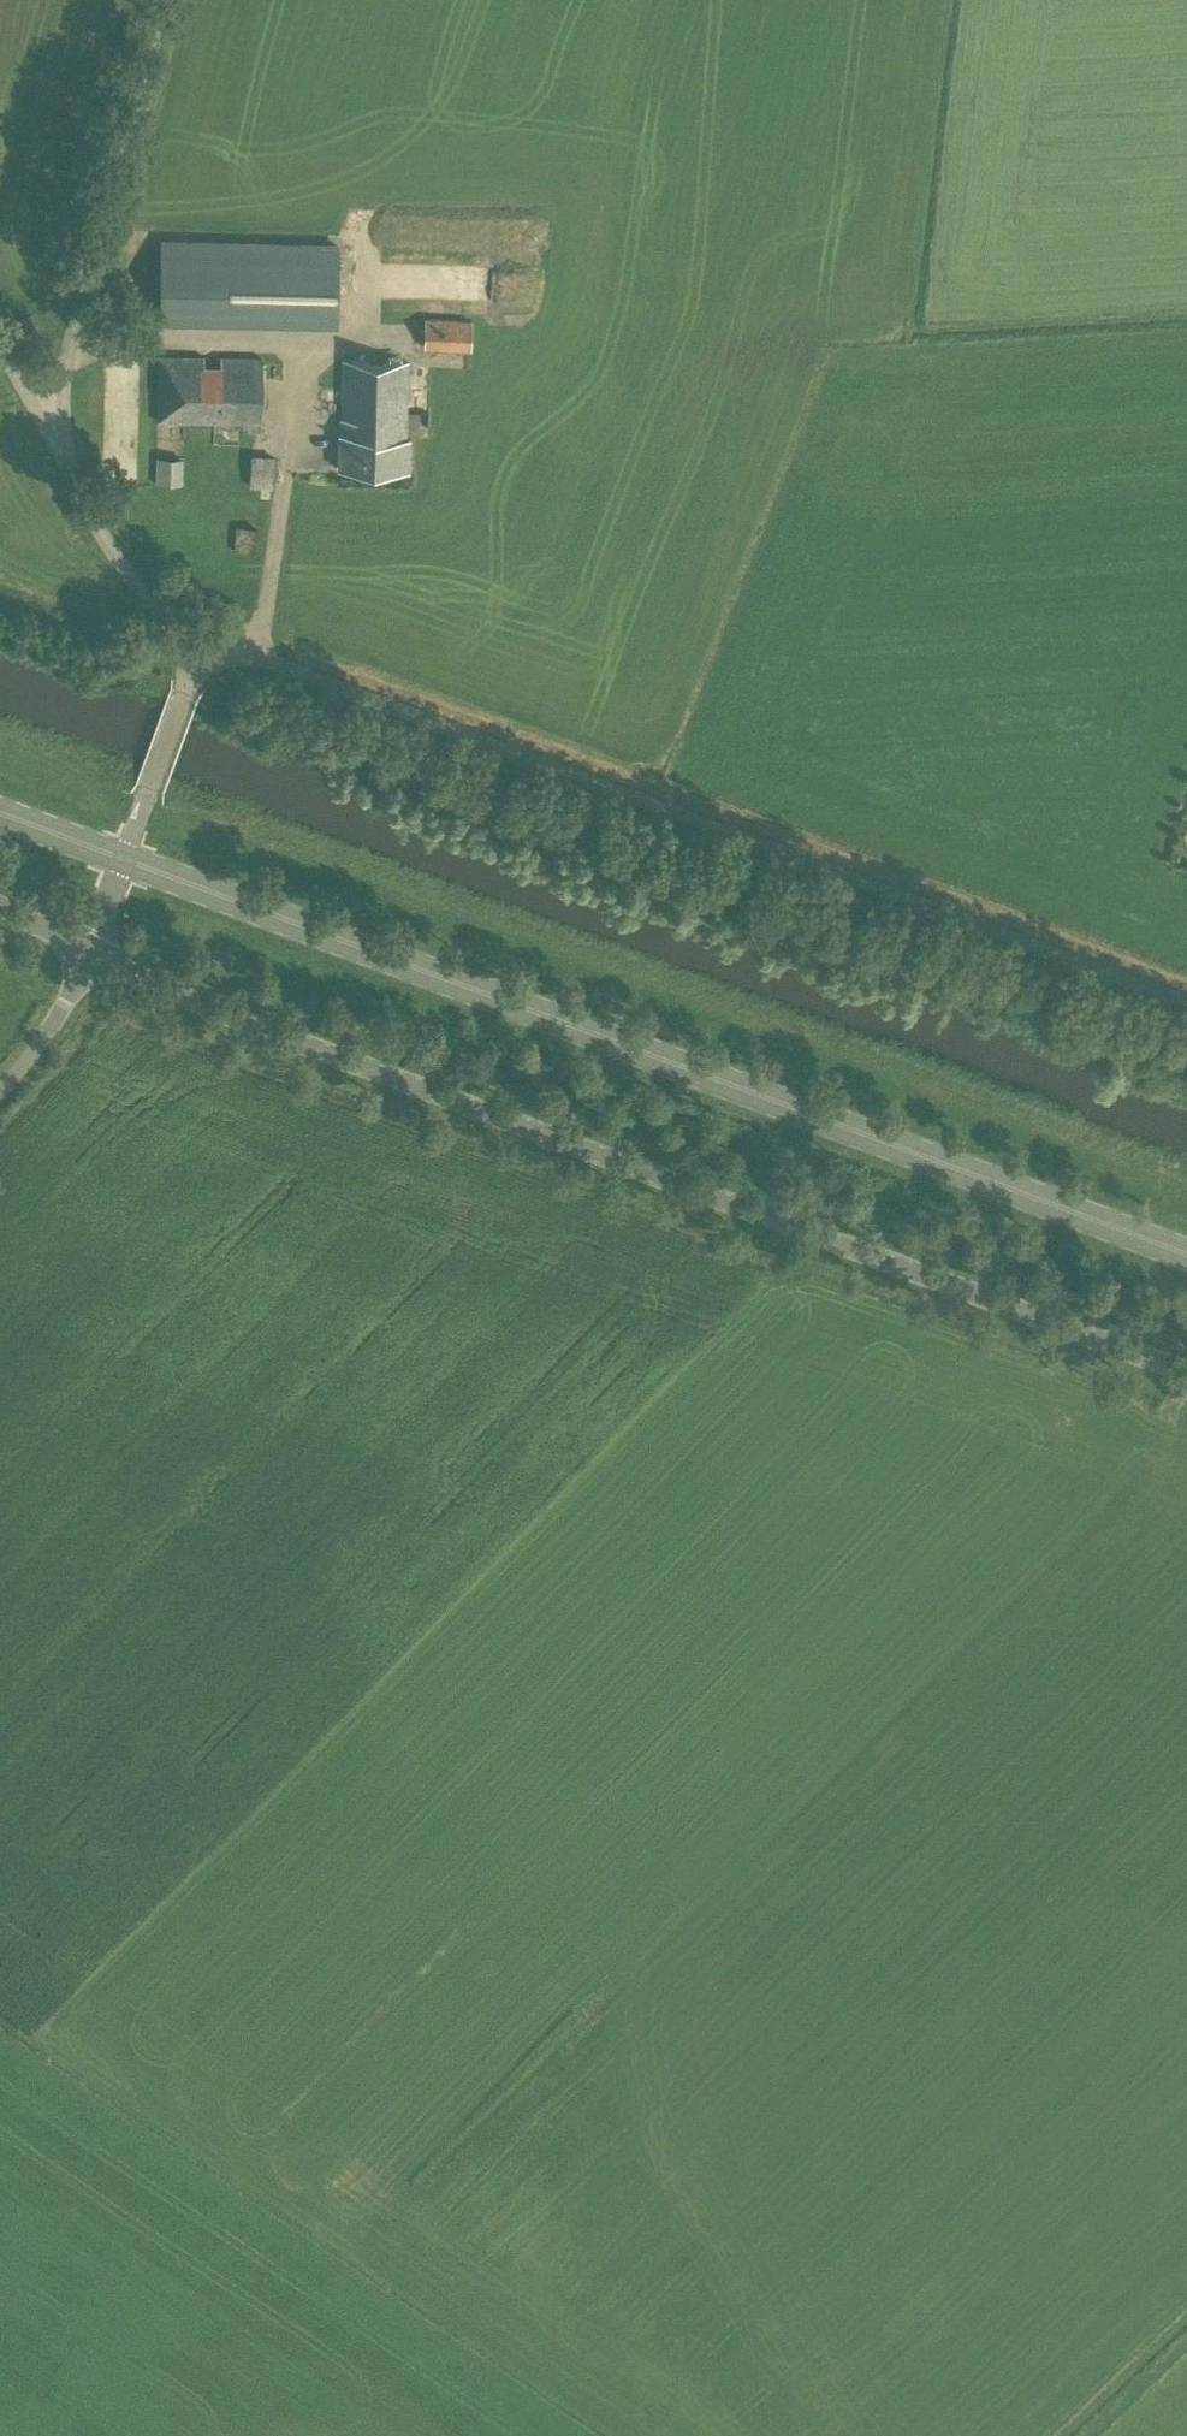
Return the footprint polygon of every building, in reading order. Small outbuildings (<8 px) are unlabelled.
[(335,320),(337,245),(161,241),(159,317),(335,320)] [(471,350),(472,318),(425,316),(424,348),(471,350)] [(222,365),(203,365),(203,355),(159,355),(158,419),(260,422),(262,357),(222,356),(222,365)] [(406,438),(407,361),(343,360),(342,434),(339,434),(339,467),(409,468),(409,438),(406,438)] [(156,456),(156,481),(183,483),(184,457),(156,456)] [(251,456),(249,487),(273,488),(275,458),(251,456)] [(256,527),(236,526),(235,550),(254,551),(256,527)]
